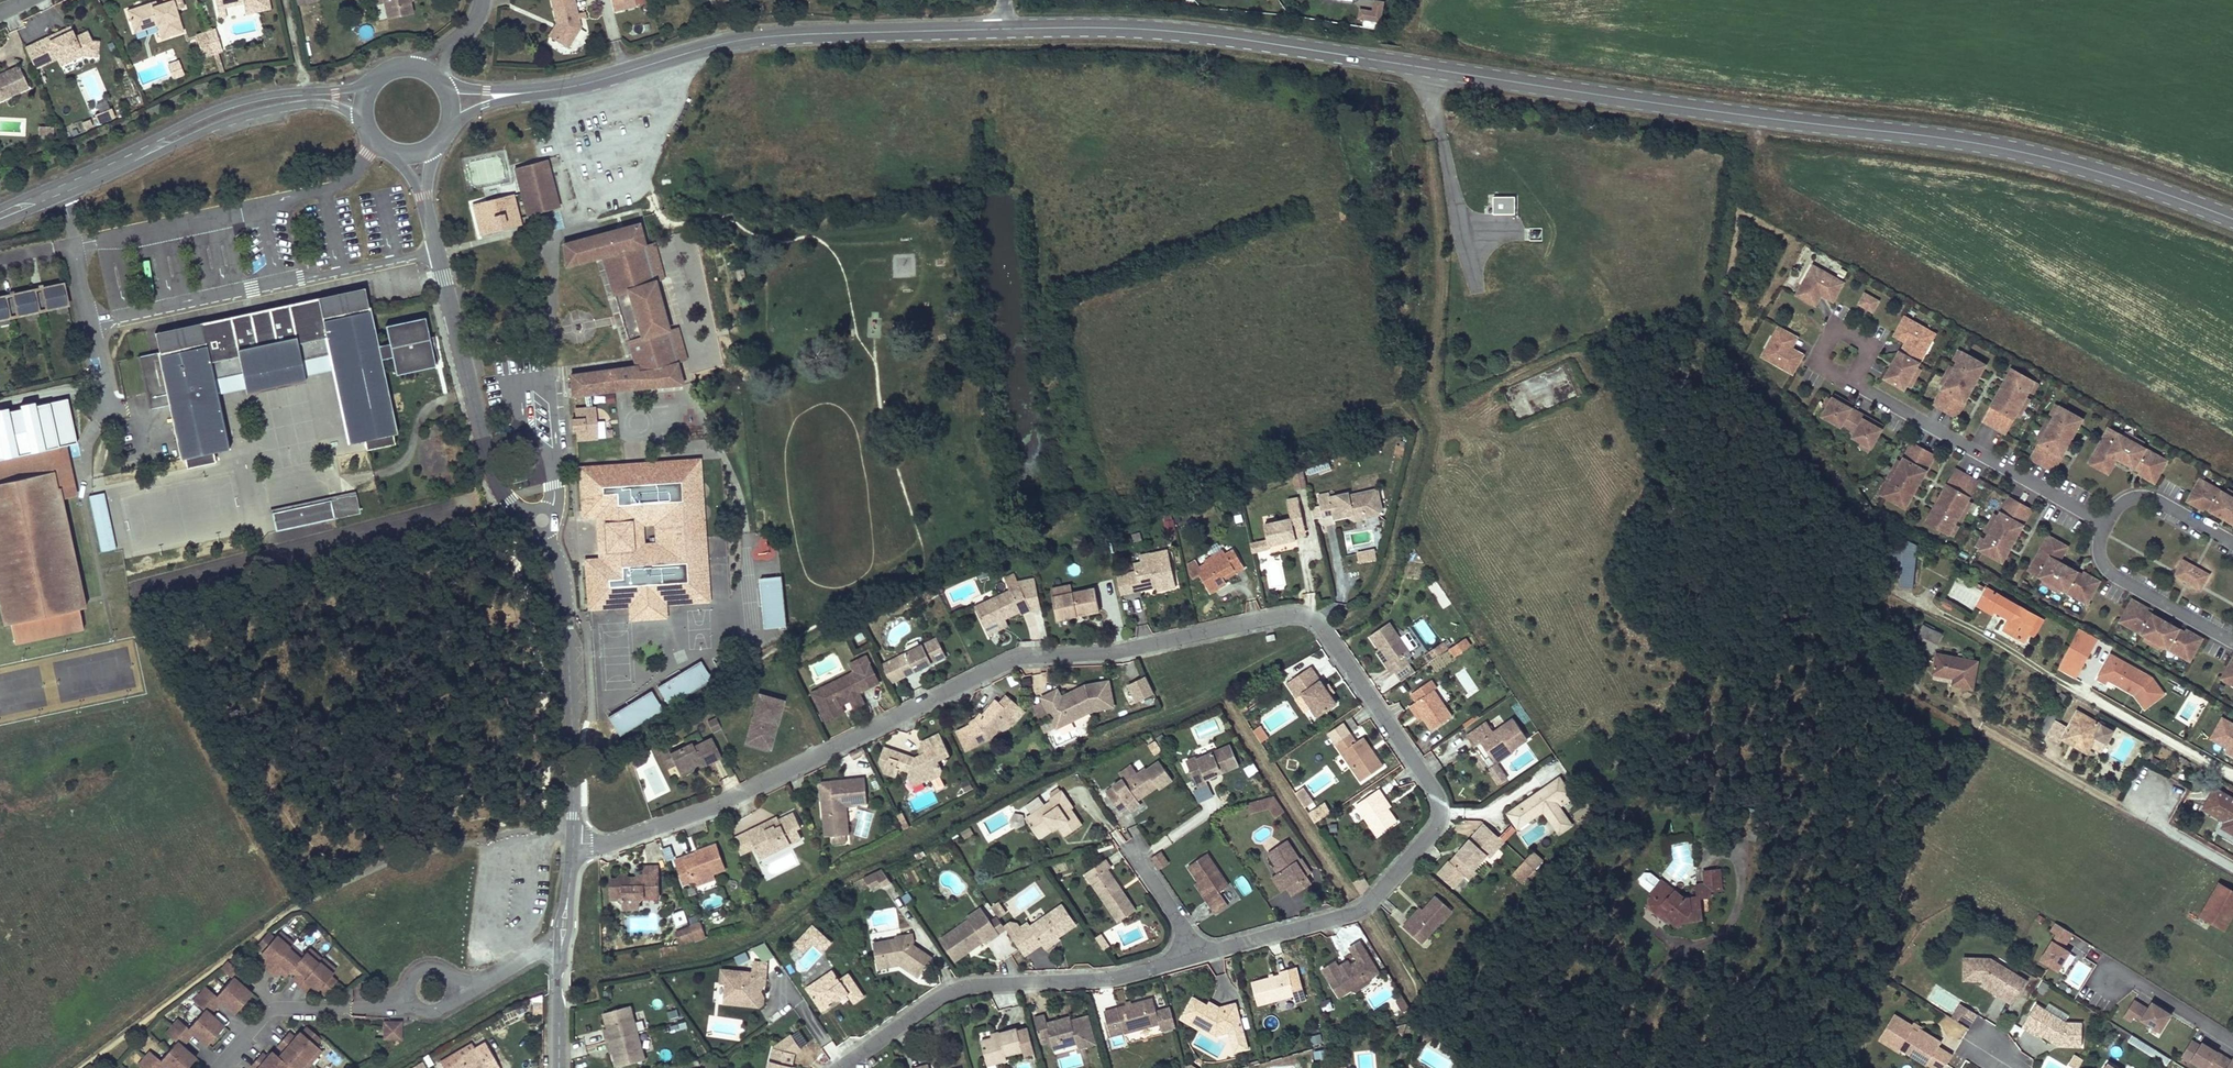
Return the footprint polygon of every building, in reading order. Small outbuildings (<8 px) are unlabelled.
[(151,4),(128,12),(133,26),(156,19),(158,26),(163,40),(184,32),(176,10),(185,7),(182,0),(164,0),(165,3),(158,5),(152,7),(151,4)] [(244,1),(245,10),(270,4),(269,0),(244,0),(244,1)] [(407,0),(380,0),(381,5),(384,21),(410,15),(407,0)] [(560,25),(553,40),(574,50),(585,27),(583,20),(592,18),(589,8),(580,10),(578,0),(554,0),(560,25)] [(630,0),(608,0),(610,13),(632,8),(630,0)] [(1362,7),(1360,17),(1383,20),(1386,0),(1374,0),(1373,9),(1362,7)] [(271,10),(270,4),(245,10),(247,15),(271,10)] [(158,26),(156,19),(133,26),(135,33),(158,26)] [(64,27),(39,38),(41,42),(66,31),(64,27)] [(211,30),(203,33),(210,55),(219,51),(211,30)] [(69,37),(66,31),(41,42),(39,38),(27,44),(36,65),(51,58),(65,52),(68,59),(78,55),(92,56),(93,41),(85,41),(81,32),(69,37)] [(54,65),(68,59),(65,52),(51,58),(54,65)] [(214,55),(219,71),(224,69),(219,53),(214,55)] [(171,72),(181,68),(178,62),(169,66),(171,72)] [(29,90),(18,67),(0,76),(0,103),(29,90)] [(184,75),(181,68),(171,72),(174,79),(184,75)] [(106,98),(96,103),(100,110),(109,106),(106,98)] [(113,108),(94,111),(96,122),(115,119),(113,108)] [(91,117),(67,124),(70,133),(93,127),(91,117)] [(40,125),(39,139),(52,139),(53,126),(40,125)] [(549,157),(514,165),(525,214),(560,207),(549,157)] [(521,225),(513,194),(473,204),(481,235),(521,225)] [(1492,213),(1515,213),(1515,194),(1492,194),(1492,213)] [(682,384),(638,224),(563,244),(566,266),(602,256),(636,366),(571,375),(572,397),(585,395),(587,395),(589,394),(615,391),(642,388),(663,386),(682,384)] [(1800,297),(1816,307),(1822,296),(1826,298),(1833,302),(1844,283),(1817,268),(1800,297)] [(1460,294),(1459,292),(1459,291),(1458,290),(1457,289),(1455,288),(1454,288),(1452,288),(1451,289),(1450,290),(1449,292),(1449,293),(1449,295),(1449,296),(1450,297),(1452,298),(1453,299),(1455,299),(1456,298),(1457,298),(1459,297),(1459,295),(1460,294)] [(9,325),(26,321),(40,318),(56,314),(67,312),(62,291),(43,295),(44,299),(36,301),(35,297),(13,302),(14,306),(5,308),(4,305),(0,306),(0,327),(9,325)] [(1879,299),(1864,291),(1857,304),(1873,311),(1879,299)] [(328,355),(331,370),(347,444),(364,441),(366,450),(395,444),(392,435),(397,434),(381,360),(378,346),(373,322),(368,293),(361,295),(365,311),(322,320),(318,304),(290,320),(229,333),(198,329),(202,348),(157,358),(158,364),(140,368),(145,392),(149,409),(168,405),(180,460),(184,459),(186,468),(215,462),(213,453),(229,449),(218,394),(215,379),(242,373),(245,389),(247,395),(305,382),(304,376),(301,361),(328,355)] [(322,320),(365,311),(361,295),(318,304),(322,320)] [(1826,298),(1822,296),(1816,307),(1820,309),(1826,298)] [(229,333),(290,320),(318,304),(198,329),(229,333)] [(67,312),(56,314),(58,322),(69,319),(67,312)] [(429,338),(425,317),(385,326),(389,344),(378,346),(381,360),(392,357),(431,349),(431,346),(426,347),(424,339),(429,338)] [(1932,332),(1905,317),(1894,336),(1905,342),(1909,344),(1903,354),(1899,353),(1892,366),(1894,367),(1890,374),(1888,372),(1881,386),(1901,397),(1928,348),(1924,346),(1932,332)] [(28,328),(41,325),(40,318),(26,321),(28,328)] [(12,332),(9,325),(0,327),(0,334),(12,332)] [(202,348),(198,329),(153,339),(157,358),(202,348)] [(1797,340),(1781,331),(1764,361),(1791,376),(1802,357),(1795,353),(1792,351),(1797,340)] [(1801,342),(1797,340),(1792,351),(1795,353),(1801,342)] [(1909,344),(1905,342),(1899,353),(1903,354),(1909,344)] [(431,349),(392,357),(396,375),(435,367),(431,349)] [(1985,365),(1963,352),(1933,404),(1956,417),(1985,365)] [(331,370),(328,355),(301,361),(304,376),(331,370)] [(1578,397),(1564,364),(1502,390),(1517,423),(1578,397)] [(2034,382),(2012,369),(1982,421),(2005,434),(2034,382)] [(215,379),(218,394),(245,389),(242,373),(215,379)] [(1846,402),(1835,395),(1823,417),(1855,435),(1854,438),(1872,448),(1884,426),(1872,420),(1871,423),(1864,420),(1866,417),(1851,408),(1844,405),(1846,402)] [(597,439),(594,407),(591,408),(587,408),(575,409),(576,419),(572,419),(573,430),(577,430),(577,440),(597,439)] [(2082,419),(2060,407),(2030,459),(2053,472),(2082,419)] [(2118,433),(2108,428),(2090,460),(2109,471),(2114,462),(2110,459),(2113,453),(2118,456),(2132,464),(2134,462),(2136,463),(2135,465),(2144,470),(2142,473),(2156,480),(2167,461),(2152,453),(2151,456),(2143,452),(2145,448),(2118,433)] [(65,442),(0,456),(0,459),(56,447),(58,454),(62,453),(66,472),(71,471),(65,442)] [(1912,442),(1883,494),(1905,507),(1935,455),(1912,442)] [(57,489),(60,488),(74,485),(71,471),(66,472),(62,453),(58,454),(56,447),(0,459),(0,600),(1,607),(0,607),(0,608),(4,625),(10,624),(14,645),(83,630),(78,609),(85,608),(83,596),(80,597),(57,489)] [(653,485),(652,468),(695,465),(704,596),(660,599),(659,582),(644,583),(644,580),(631,581),(633,601),(589,604),(589,609),(632,606),(633,617),(662,615),(662,604),(709,601),(699,460),(579,468),(580,473),(624,470),(625,489),(638,489),(638,486),(653,485)] [(1331,469),(1328,461),(1307,469),(1309,474),(1318,471),(1319,473),(1331,469)] [(704,596),(695,465),(652,468),(653,485),(638,486),(638,489),(625,489),(624,470),(580,473),(583,511),(604,509),(604,515),(611,515),(611,523),(605,523),(607,551),(613,550),(614,558),(607,559),(608,564),(586,566),(589,604),(633,601),(631,581),(644,580),(644,583),(659,582),(660,599),(704,596)] [(1978,481),(1956,469),(1926,521),(1948,533),(1978,481)] [(1294,473),(1297,490),(1307,488),(1304,471),(1294,473)] [(2199,479),(2188,498),(2201,506),(2202,503),(2207,506),(2211,508),(2210,510),(2220,517),(2221,514),(2228,518),(2227,520),(2232,524),(2232,498),(2220,491),(2219,494),(2211,490),(2213,487),(2199,479)] [(83,596),(60,488),(57,489),(80,597),(83,596)] [(1334,519),(1347,516),(1354,515),(1353,512),(1363,511),(1364,519),(1377,516),(1382,508),(1378,489),(1350,495),(1349,492),(1330,497),(1329,493),(1318,495),(1320,505),(1312,507),(1314,519),(1333,514),(1334,519)] [(2000,506),(2006,495),(1999,491),(1993,503),(2000,506)] [(116,549),(104,493),(89,496),(101,552),(116,549)] [(2031,510),(2009,497),(1979,549),(2002,562),(2031,510)] [(331,500),(272,513),(276,532),(335,519),(331,500)] [(607,551),(605,523),(611,523),(611,515),(604,515),(604,509),(583,511),(583,516),(597,515),(600,559),(586,560),(586,566),(608,564),(607,559),(614,558),(613,550),(607,551)] [(1364,519),(1363,511),(1353,512),(1354,515),(1347,516),(1355,521),(1364,519)] [(1175,532),(1173,520),(1171,515),(1164,516),(1165,522),(1164,522),(1167,534),(1175,532)] [(1307,535),(1302,516),(1264,525),(1267,540),(1259,542),(1261,551),(1269,549),(1269,546),(1281,543),(1280,540),(1285,539),(1286,542),(1296,540),(1296,537),(1307,535)] [(1333,516),(1323,517),(1323,525),(1333,524),(1333,516)] [(755,559),(772,560),(774,536),(756,535),(755,559)] [(2065,548),(2047,537),(2028,569),(2065,590),(2067,587),(2074,591),(2072,594),(2086,602),(2098,583),(2085,576),(2083,578),(2074,573),(2073,575),(2070,574),(2072,571),(2057,563),(2053,560),(2053,559),(2056,555),(2060,557),(2065,548)] [(1913,588),(1918,545),(1906,539),(1905,554),(1904,560),(1903,568),(1901,587),(1913,588)] [(1261,551),(1259,542),(1250,544),(1252,553),(1261,551)] [(1223,576),(1234,570),(1236,573),(1244,568),(1234,549),(1226,554),(1225,552),(1206,564),(1200,567),(1195,560),(1188,564),(1190,573),(1193,578),(1199,574),(1211,593),(1227,583),(1224,579),(1223,576)] [(1176,586),(1168,550),(1155,553),(1156,560),(1158,559),(1159,563),(1154,565),(1153,560),(1142,562),(1137,563),(1134,564),(1136,572),(1127,574),(1127,575),(1131,592),(1141,591),(1140,586),(1142,585),(1157,582),(1157,587),(1158,590),(1176,586)] [(1206,564),(1225,552),(1223,550),(1204,561),(1206,564)] [(1377,559),(1375,550),(1362,552),(1363,561),(1377,559)] [(1904,560),(1905,554),(1890,552),(1889,566),(1903,568),(1904,560)] [(1159,563),(1158,559),(1156,560),(1155,553),(1140,556),(1142,562),(1153,560),(1154,565),(1159,563)] [(1269,556),(1271,586),(1284,585),(1282,555),(1269,556)] [(2182,557),(2173,574),(2202,590),(2211,574),(2182,557)] [(988,576),(986,569),(978,572),(980,578),(988,576)] [(1224,579),(1236,573),(1234,570),(1223,576),(1224,579)] [(1131,592),(1127,575),(1122,575),(1117,577),(1121,595),(1127,594),(1131,592)] [(787,626),(782,576),(760,578),(765,629),(787,626)] [(1443,609),(1451,603),(1436,581),(1428,587),(1443,609)] [(1157,587),(1157,582),(1142,585),(1140,586),(1141,591),(1143,590),(1157,587)] [(1983,586),(1976,582),(1974,585),(1982,590),(1984,586),(1983,586)] [(1021,614),(1031,609),(1019,584),(1009,589),(1011,591),(975,607),(984,627),(1005,618),(1020,611),(1021,614)] [(1073,593),(1071,585),(1051,589),(1053,597),(1073,593)] [(1100,611),(1095,588),(1073,593),(1053,597),(1058,620),(1100,611)] [(2038,617),(1988,588),(1980,602),(1994,610),(2003,615),(2002,616),(2009,620),(2004,630),(2024,641),(2029,633),(2038,617)] [(2130,601),(2119,621),(2133,629),(2135,626),(2142,630),(2140,633),(2167,648),(2169,645),(2177,649),(2175,652),(2189,660),(2200,641),(2187,633),(2186,636),(2177,631),(2179,628),(2169,623),(2167,625),(2160,621),(2162,619),(2152,613),(2150,616),(2147,614),(2141,610),(2143,608),(2130,601)] [(1994,610),(1980,602),(1978,606),(1992,614),(1994,610)] [(2033,636),(2042,620),(2038,617),(2029,633),(2033,636)] [(988,635),(1009,626),(1005,618),(984,627),(988,635)] [(1421,619),(1412,626),(1429,646),(1437,638),(1421,619)] [(1410,652),(1389,622),(1370,635),(1380,649),(1390,665),(1387,666),(1393,674),(1409,663),(1404,656),(1410,652)] [(1932,652),(1941,635),(1924,626),(1915,643),(1932,652)] [(2097,639),(2078,628),(2075,635),(2093,645),(2097,639)] [(854,633),(858,642),(865,638),(861,630),(854,633)] [(2081,666),(2093,645),(2075,635),(2059,668),(2065,671),(2071,661),(2081,666)] [(931,664),(946,656),(937,638),(908,652),(896,658),(906,676),(917,670),(927,665),(926,663),(930,661),(931,664)] [(1455,656),(1470,645),(1465,638),(1450,649),(1455,656)] [(1432,660),(1448,649),(1443,643),(1430,652),(1432,660)] [(1390,665),(1380,649),(1377,651),(1387,666),(1390,665)] [(718,669),(732,660),(729,654),(714,663),(718,669)] [(1972,688),(1977,662),(1937,654),(1933,673),(1951,677),(1951,675),(1954,676),(1954,677),(1953,684),(1972,688)] [(2164,693),(2152,678),(2128,664),(2126,668),(2118,663),(2120,660),(2111,655),(2099,675),(2100,675),(2108,680),(2109,680),(2111,676),(2119,681),(2117,684),(2128,691),(2128,690),(2133,692),(2145,708),(2164,693)] [(860,693),(872,686),(880,683),(866,656),(859,659),(864,667),(863,667),(854,672),(850,674),(842,678),(841,684),(828,691),(822,687),(811,693),(826,721),(844,712),(841,705),(840,702),(849,698),(851,701),(854,708),(865,703),(860,693)] [(864,667),(859,659),(850,664),(854,672),(863,667),(864,667)] [(2232,659),(2221,679),(2232,685),(2232,659)] [(668,705),(711,679),(700,661),(657,687),(668,705)] [(2075,677),(2081,666),(2071,661),(2065,671),(2075,677)] [(1325,687),(1311,667),(1287,683),(1297,697),(1303,694),(1312,708),(1318,716),(1336,703),(1330,695),(1329,692),(1325,687)] [(1466,668),(1456,673),(1467,696),(1477,692),(1466,668)] [(1147,673),(1127,682),(1136,702),(1156,693),(1147,673)] [(2108,680),(2100,675),(2098,679),(2106,684),(2108,680)] [(2117,684),(2119,681),(2111,676),(2109,680),(2117,684)] [(828,691),(841,684),(842,678),(822,687),(828,691)] [(1452,717),(1434,690),(1437,688),(1431,680),(1411,694),(1416,702),(1414,703),(1422,716),(1432,730),(1452,717)] [(1113,706),(1109,682),(1085,686),(1082,688),(1083,691),(1077,694),(1076,691),(1061,698),(1057,690),(1043,698),(1052,718),(1041,724),(1046,733),(1093,710),(1113,706)] [(1335,691),(1329,684),(1325,687),(1329,692),(1330,695),(1335,691)] [(619,735),(662,709),(651,691),(608,717),(619,735)] [(2063,703),(2067,696),(2061,693),(2057,699),(2063,703)] [(777,724),(783,701),(758,694),(746,738),(767,744),(773,723),(777,724)] [(1023,709),(1008,696),(1001,704),(1012,713),(1006,720),(1012,726),(1023,712),(1023,709)] [(990,739),(1006,720),(1012,713),(1001,704),(996,700),(983,715),(978,721),(970,725),(957,732),(967,751),(990,739)] [(1422,716),(1414,703),(1410,706),(1419,719),(1422,716)] [(1318,716),(1312,708),(1309,710),(1315,718),(1318,716)] [(2102,751),(2115,727),(2108,723),(2106,727),(2077,711),(2069,727),(2057,720),(2047,738),(2060,743),(2061,743),(2063,739),(2071,743),(2073,740),(2089,749),(2091,746),(2102,751)] [(978,721),(983,715),(980,713),(975,718),(969,722),(970,725),(978,721)] [(2232,750),(2232,723),(2221,716),(2209,737),(2232,750)] [(721,728),(716,718),(708,721),(713,732),(721,728)] [(1512,750),(1528,739),(1514,718),(1494,732),(1487,722),(1467,736),(1474,747),(1481,742),(1493,760),(1510,749),(1511,750),(1512,750)] [(770,749),(777,724),(773,723),(767,744),(746,738),(745,743),(770,749)] [(1261,724),(1253,730),(1262,742),(1270,736),(1261,724)] [(942,769),(938,760),(950,755),(940,733),(920,743),(921,745),(925,753),(920,755),(914,758),(892,750),(887,764),(880,761),(879,762),(885,773),(896,777),(899,769),(909,772),(909,775),(920,778),(921,776),(929,779),(931,779),(940,775),(942,769)] [(1383,766),(1373,752),(1370,754),(1359,739),(1356,742),(1351,734),(1336,744),(1361,781),(1383,766)] [(1373,752),(1363,737),(1359,739),(1370,754),(1373,752)] [(702,766),(720,757),(711,738),(693,747),(691,743),(670,754),(675,764),(679,773),(700,762),(702,766)] [(2089,749),(2073,740),(2071,743),(2087,753),(2089,749)] [(1162,750),(1156,741),(1148,746),(1154,755),(1162,750)] [(1216,775),(1215,771),(1220,769),(1221,773),(1239,765),(1230,745),(1199,758),(1196,757),(1190,759),(1195,770),(1191,771),(1197,787),(1207,782),(1206,780),(1216,775)] [(853,759),(865,753),(862,747),(850,753),(853,759)] [(887,764),(892,750),(884,748),(880,761),(887,764)] [(675,764),(670,754),(668,749),(660,753),(667,768),(675,764)] [(1496,763),(1513,752),(1512,750),(1511,750),(1510,749),(1493,760),(1496,764),(1496,763)] [(644,763),(639,756),(632,760),(635,768),(644,763)] [(1195,770),(1190,759),(1186,761),(1191,771),(1195,770)] [(680,776),(702,766),(700,762),(679,773),(680,776)] [(1248,775),(1259,771),(1255,762),(1245,767),(1248,775)] [(1496,763),(1496,764),(1489,769),(1493,775),(1501,770),(1496,763)] [(1138,773),(1132,764),(1119,773),(1123,779),(1125,782),(1138,773)] [(1140,798),(1158,786),(1146,768),(1138,773),(1125,782),(1123,779),(1113,786),(1114,786),(1116,789),(1108,795),(1120,812),(1128,807),(1131,811),(1141,804),(1138,800),(1135,796),(1137,794),(1140,798)] [(1506,777),(1501,770),(1493,775),(1498,782),(1506,777)] [(913,786),(929,779),(921,776),(920,778),(909,775),(908,777),(913,786)] [(846,806),(845,798),(867,795),(865,778),(831,781),(832,798),(821,799),(825,837),(831,836),(832,844),(845,842),(845,835),(849,834),(846,806)] [(1558,807),(1572,797),(1560,778),(1535,796),(1536,798),(1522,808),(1520,806),(1509,814),(1516,824),(1527,817),(1529,820),(1544,810),(1554,825),(1556,824),(1561,831),(1571,825),(1558,807)] [(963,783),(966,792),(974,789),(970,780),(963,783)] [(1116,789),(1114,786),(1106,792),(1108,795),(1116,789)] [(1295,793),(1305,807),(1315,800),(1304,786),(1295,793)] [(1061,791),(1059,788),(1050,794),(1052,797),(1061,791)] [(2215,788),(2204,808),(2226,821),(2223,827),(2232,833),(2232,799),(2215,788)] [(1388,808),(1381,799),(1384,797),(1379,789),(1356,805),(1377,835),(1397,821),(1388,808)] [(1082,825),(1071,809),(1074,808),(1062,791),(1061,791),(1052,797),(1049,799),(1051,801),(1025,818),(1036,833),(1055,820),(1059,827),(1065,836),(1082,825)] [(868,804),(867,795),(845,798),(846,806),(868,804)] [(1536,798),(1535,796),(1520,806),(1522,808),(1536,798)] [(1285,812),(1274,797),(1250,802),(1252,813),(1270,808),(1276,818),(1285,812)] [(1391,806),(1384,797),(1381,799),(1388,808),(1391,806)] [(1322,818),(1331,812),(1325,803),(1316,809),(1322,818)] [(802,838),(797,829),(801,827),(794,813),(779,820),(773,823),(774,826),(766,831),(762,825),(748,832),(755,847),(761,844),(767,855),(802,838)] [(909,826),(902,813),(897,815),(903,829),(909,826)] [(1023,823),(1022,817),(1015,815),(1012,821),(1017,826),(1023,823)] [(774,826),(773,823),(779,820),(778,817),(762,825),(766,831),(774,826)] [(1518,827),(1529,820),(1527,817),(1516,824),(1518,827)] [(1039,838),(1053,828),(1054,830),(1059,827),(1055,820),(1036,833),(1039,838)] [(755,847),(748,832),(739,836),(746,852),(754,848),(755,847)] [(1490,857),(1497,849),(1477,832),(1462,848),(1465,851),(1460,857),(1457,854),(1450,862),(1465,876),(1472,868),(1474,870),(1487,855),(1490,857)] [(746,852),(739,836),(735,838),(741,855),(746,852)] [(1306,876),(1297,862),(1300,859),(1287,840),(1268,853),(1276,866),(1280,872),(1277,873),(1287,889),(1292,897),(1311,884),(1306,876)] [(767,855),(761,844),(755,847),(754,848),(759,859),(767,855)] [(725,869),(716,845),(696,852),(697,855),(686,860),(685,857),(675,860),(684,884),(694,880),(713,873),(725,869)] [(1460,857),(1465,851),(1462,848),(1457,854),(1460,857)] [(1169,863),(1162,851),(1153,857),(1160,869),(1169,863)] [(1535,869),(1542,861),(1532,852),(1525,860),(1535,869)] [(1229,885),(1207,854),(1188,866),(1198,881),(1210,897),(1207,899),(1216,913),(1228,904),(1220,892),(1229,885)] [(1311,873),(1302,858),(1297,862),(1306,876),(1311,873)] [(1121,888),(1108,869),(1111,867),(1106,859),(1085,873),(1118,922),(1136,910),(1123,891),(1120,893),(1118,890),(1121,888)] [(1528,878),(1535,869),(1525,860),(1517,868),(1528,878)] [(659,896),(658,866),(644,867),(644,874),(640,874),(636,879),(636,881),(629,881),(629,879),(624,873),(618,880),(611,880),(612,899),(622,899),(624,901),(625,908),(639,908),(639,901),(644,896),(659,896)] [(890,882),(882,868),(865,877),(873,892),(890,882)] [(1528,878),(1517,868),(1512,874),(1523,883),(1528,878)] [(1704,871),(1706,884),(1706,885),(1709,888),(1709,891),(1710,891),(1721,890),(1719,870),(1704,871)] [(1702,919),(1700,898),(1700,897),(1698,897),(1685,899),(1679,894),(1675,891),(1662,880),(1661,881),(1651,872),(1645,872),(1640,878),(1641,885),(1652,893),(1651,893),(1653,895),(1650,900),(1650,907),(1664,919),(1667,917),(1671,920),(1679,926),(1682,922),(1702,919)] [(696,885),(715,879),(713,873),(694,880),(696,885)] [(1287,889),(1277,873),(1272,877),(1282,892),(1287,889)] [(1361,895),(1369,886),(1363,876),(1353,882),(1361,895)] [(1210,897),(1198,881),(1196,883),(1207,899),(1210,897)] [(2232,915),(2232,891),(2219,883),(2199,916),(2224,930),(2232,915)] [(1709,891),(1709,888),(1706,885),(1706,884),(1696,885),(1698,897),(1700,897),(1700,898),(1711,897),(1710,891),(1709,891)] [(909,892),(902,896),(907,904),(914,899),(909,892)] [(1428,937),(1452,910),(1436,896),(1413,922),(1410,919),(1403,926),(1414,937),(1420,930),(1428,937)] [(1006,913),(998,902),(991,907),(999,918),(1006,913)] [(1058,936),(1076,924),(1063,905),(1031,926),(1028,923),(1019,929),(1029,944),(1037,938),(1043,946),(1058,936)] [(974,926),(988,916),(981,907),(968,917),(970,919),(974,926)] [(1413,922),(1423,910),(1420,908),(1410,919),(1413,922)] [(986,944),(1000,934),(999,933),(991,922),(988,916),(974,926),(970,919),(969,920),(940,939),(955,961),(984,941),(986,944)] [(999,933),(1005,928),(998,917),(991,922),(999,933)] [(705,934),(701,922),(690,927),(694,937),(705,934)] [(824,952),(834,942),(813,922),(793,943),(804,953),(814,943),(824,952)] [(2056,935),(2040,962),(2059,973),(2071,953),(2065,950),(2074,935),(2055,923),(2049,932),(2056,935)] [(694,937),(690,927),(677,931),(680,942),(694,937)] [(1428,937),(1420,930),(1414,937),(1422,943),(1428,937)] [(293,943),(280,932),(274,938),(268,932),(256,946),(262,951),(261,953),(268,958),(263,964),(269,970),(291,944),(292,945),(293,943)] [(932,958),(913,945),(914,943),(913,934),(895,937),(896,939),(873,943),(878,969),(893,966),(896,962),(900,961),(902,962),(900,965),(919,978),(932,958)] [(1109,947),(1100,934),(1095,937),(1104,950),(1109,947)] [(1045,949),(1060,939),(1058,936),(1043,946),(1045,949)] [(759,962),(773,954),(765,941),(751,949),(759,962)] [(1351,983),(1365,975),(1370,978),(1379,972),(1360,941),(1350,947),(1358,961),(1359,963),(1352,967),(1350,965),(1346,968),(1343,963),(1338,966),(1335,961),(1322,969),(1339,997),(1351,990),(1351,983)] [(303,955),(292,945),(291,944),(269,970),(275,976),(280,970),(287,976),(292,969),(304,955),(303,955)] [(321,959),(309,948),(303,955),(304,955),(292,969),(298,974),(293,980),(299,985),(322,960),(321,959)] [(336,970),(322,958),(321,959),(322,960),(299,985),(306,991),(311,985),(317,991),(318,989),(325,995),(336,982),(330,976),(336,970)] [(2008,980),(2013,972),(1990,959),(1964,958),(1964,980),(1984,980),(2001,991),(1998,995),(2013,1004),(2023,988),(2008,980)] [(761,992),(766,984),(768,963),(753,961),(752,973),(722,969),(720,983),(726,984),(725,997),(741,999),(743,1002),(743,1005),(759,1007),(760,999),(757,999),(758,992),(761,992)] [(252,994),(236,980),(242,973),(228,962),(222,969),(232,978),(224,987),(243,1004),(252,994)] [(1300,976),(1297,968),(1288,970),(1290,978),(1300,976)] [(864,996),(849,974),(840,980),(833,970),(814,984),(819,992),(813,996),(822,1011),(830,1006),(829,1003),(837,998),(846,991),(848,993),(854,1003),(864,996)] [(1306,999),(1300,976),(1290,978),(1288,970),(1280,972),(1280,975),(1252,983),(1258,1005),(1294,995),(1296,1002),(1306,999)] [(2023,988),(2027,981),(2013,972),(2008,980),(2023,988)] [(1351,990),(1370,978),(1365,975),(1351,983),(1351,990)] [(2001,991),(1984,980),(1981,985),(1998,995),(2001,991)] [(819,992),(814,984),(807,988),(813,996),(819,992)] [(243,1004),(224,987),(216,996),(206,987),(200,994),(214,1006),(219,999),(235,1013),(243,1004)] [(838,1000),(848,993),(846,991),(837,998),(838,1000)] [(224,1026),(208,1012),(214,1006),(200,994),(194,1001),(204,1010),(196,1019),(215,1036),(224,1026)] [(1410,1008),(1402,994),(1397,997),(1397,1002),(1403,1012),(1410,1009),(1410,1008)] [(1248,1048),(1236,1003),(1220,1007),(1215,1005),(1213,1008),(1208,1006),(1194,997),(1181,1019),(1201,1030),(1202,1028),(1209,1032),(1229,1026),(1231,1032),(1236,1052),(1248,1048)] [(1165,1022),(1162,1010),(1157,1011),(1153,998),(1132,1004),(1126,1006),(1118,1008),(1120,1018),(1107,1022),(1111,1035),(1124,1032),(1124,1033),(1160,1024),(1160,1023),(1165,1022)] [(2134,998),(2122,1017),(2138,1027),(2141,1022),(2163,1036),(2176,1015),(2153,1000),(2148,1007),(2134,998)] [(534,1012),(542,1012),(542,1000),(534,1000),(534,1012)] [(2037,1002),(2021,1026),(2058,1049),(2083,1049),(2083,1021),(2068,1021),(2037,1002)] [(646,1059),(631,1006),(604,1013),(608,1029),(609,1032),(605,1033),(609,1049),(613,1048),(614,1052),(618,1067),(646,1059)] [(1120,1018),(1118,1008),(1104,1012),(1107,1022),(1120,1018)] [(1977,1015),(1966,1008),(1962,1013),(1974,1020),(1977,1015)] [(1096,1044),(1088,1016),(1071,1020),(1066,1022),(1065,1018),(1047,1023),(1045,1015),(1034,1018),(1041,1043),(1051,1040),(1054,1050),(1066,1047),(1064,1040),(1075,1037),(1077,1043),(1079,1048),(1096,1044)] [(1941,1042),(1921,1029),(1920,1029),(1918,1032),(1914,1029),(1915,1027),(1913,1026),(1895,1015),(1888,1025),(1897,1031),(1890,1042),(1901,1049),(1926,1064),(1927,1063),(1934,1067),(1944,1067),(1952,1055),(1938,1046),(1941,1042)] [(215,1036),(196,1019),(188,1028),(178,1019),(172,1027),(185,1038),(191,1032),(207,1045),(215,1036)] [(1962,1037),(1968,1028),(1956,1020),(1950,1030),(1962,1037)] [(401,1039),(401,1022),(389,1022),(389,1026),(384,1026),(384,1038),(401,1039)] [(1403,1035),(1407,1023),(1395,1027),(1403,1035)] [(1921,1029),(1922,1027),(1914,1023),(1913,1026),(1915,1027),(1914,1029),(1918,1032),(1920,1029),(1921,1029)] [(1890,1042),(1897,1031),(1888,1025),(1879,1040),(1899,1052),(1901,1049),(1890,1042)] [(1231,1032),(1229,1026),(1209,1032),(1216,1035),(1231,1032)] [(196,1058),(180,1044),(185,1038),(172,1027),(166,1033),(176,1042),(168,1051),(187,1067),(196,1058)] [(321,1038),(307,1027),(302,1033),(300,1032),(295,1038),(289,1033),(283,1040),(310,1063),(321,1050),(315,1045),(321,1038)] [(1023,1050),(1017,1028),(1000,1033),(999,1033),(999,1036),(992,1038),(981,1041),(987,1061),(996,1058),(997,1063),(998,1063),(1007,1060),(1006,1055),(1023,1050)] [(1423,1039),(1430,1035),(1425,1029),(1419,1034),(1423,1039)] [(796,1033),(801,1045),(807,1043),(802,1031),(796,1033)] [(801,1049),(792,1035),(774,1048),(795,1053),(801,1049)] [(2171,1059),(2132,1035),(2128,1041),(2167,1065),(2171,1059)] [(1077,1043),(1075,1037),(1064,1040),(1066,1047),(1077,1043)] [(2181,1057),(2200,1067),(2232,1067),(2232,1057),(2232,1060),(2192,1037),(2181,1057)] [(283,1040),(278,1046),(283,1051),(279,1057),(278,1057),(291,1067),(306,1067),(310,1063),(283,1040)] [(484,1043),(458,1058),(460,1061),(449,1067),(499,1067),(484,1043)] [(791,1066),(795,1053),(774,1048),(769,1067),(791,1067),(791,1066)] [(168,1051),(160,1060),(150,1052),(144,1059),(155,1067),(159,1067),(163,1064),(168,1067),(187,1067),(168,1051)] [(278,1057),(279,1057),(272,1051),(267,1058),(262,1054),(256,1060),(265,1067),(291,1067),(278,1057)] [(445,1058),(441,1051),(436,1054),(441,1062),(445,1058)] [(1846,1058),(1834,1051),(1823,1067),(1839,1067),(1846,1058)] [(437,1062),(431,1053),(422,1058),(428,1067),(437,1062)] [(2075,1055),(2071,1064),(2078,1067),(2082,1058),(2075,1055)] [(999,1065),(998,1063),(997,1063),(996,1058),(987,1061),(989,1067),(998,1067),(999,1065)] [(144,1059),(138,1065),(141,1067),(155,1067),(144,1059)]
